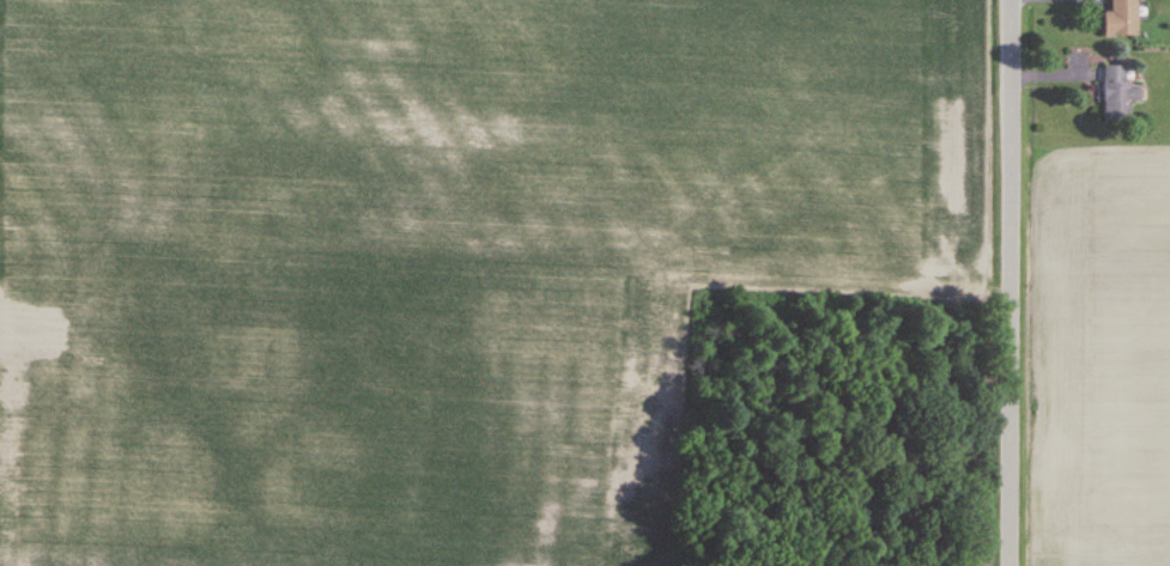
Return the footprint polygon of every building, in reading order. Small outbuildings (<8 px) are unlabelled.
[(1110,12),(1104,12),(1104,35),(1136,35),(1136,0),(1110,0),(1110,12)] [(1102,66),(1102,118),(1130,118),(1130,101),(1139,101),(1139,84),(1125,84),(1125,66),(1102,66)]
